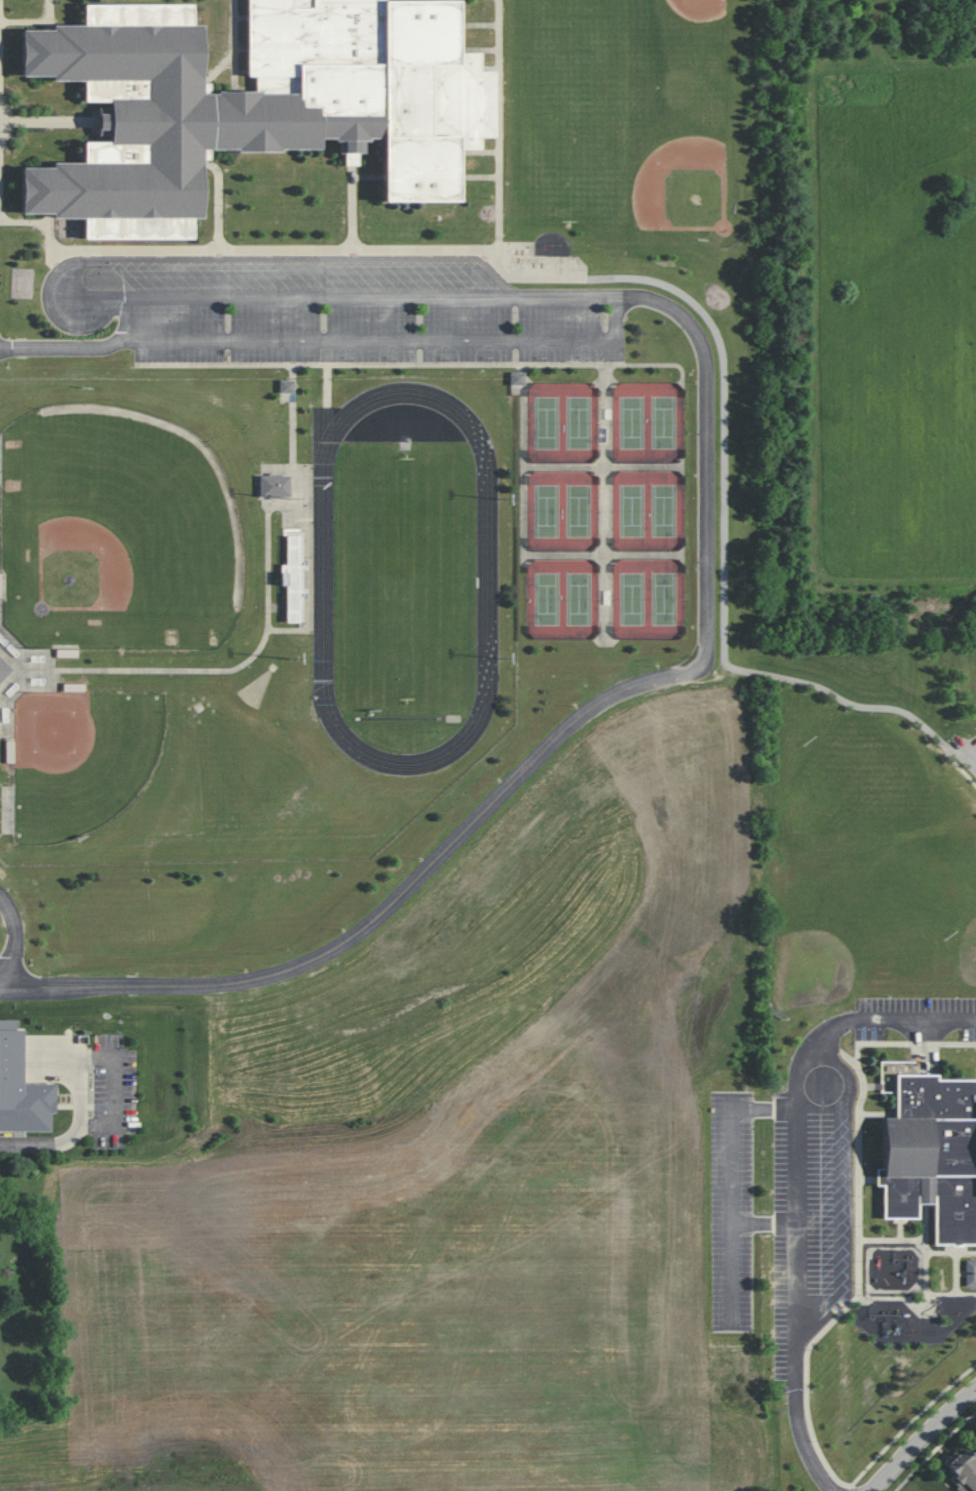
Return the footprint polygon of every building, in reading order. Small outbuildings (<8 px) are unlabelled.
[(248,92),(215,91),(185,0),(143,0),(22,39),(22,78),(84,79),(83,101),(98,110),(98,136),(22,172),(21,215),(84,216),(84,238),(200,240),(202,147),(340,149),(345,165),(361,165),(362,139),(384,139),(383,201),(459,202),(459,150),(495,139),(496,71),(481,71),(481,53),(458,52),(459,0),(249,0),(248,92)] [(510,385),(524,385),(524,372),(510,372),(510,385)] [(279,393),(294,392),(294,380),(279,380),(279,393)] [(290,475),(259,476),(260,497),(290,496),(290,475)] [(12,670),(0,657),(0,681),(12,670)] [(50,1131),(50,1112),(55,1113),(55,1083),(23,1083),(23,1029),(16,1029),(16,1019),(0,1019),(0,1131),(50,1131)] [(895,1118),(884,1117),(882,1169),(876,1169),(875,1186),(884,1186),(883,1218),(917,1219),(918,1204),(934,1204),(933,1243),(975,1245),(975,1078),(897,1076),(895,1118)] [(975,1286),(975,1260),(966,1260),(965,1286),(975,1286)] [(975,1447),(975,1430),(968,1437),(975,1447)] [(961,1446),(945,1463),(955,1473),(948,1480),(959,1490),(975,1490),(975,1460),(961,1446)]
